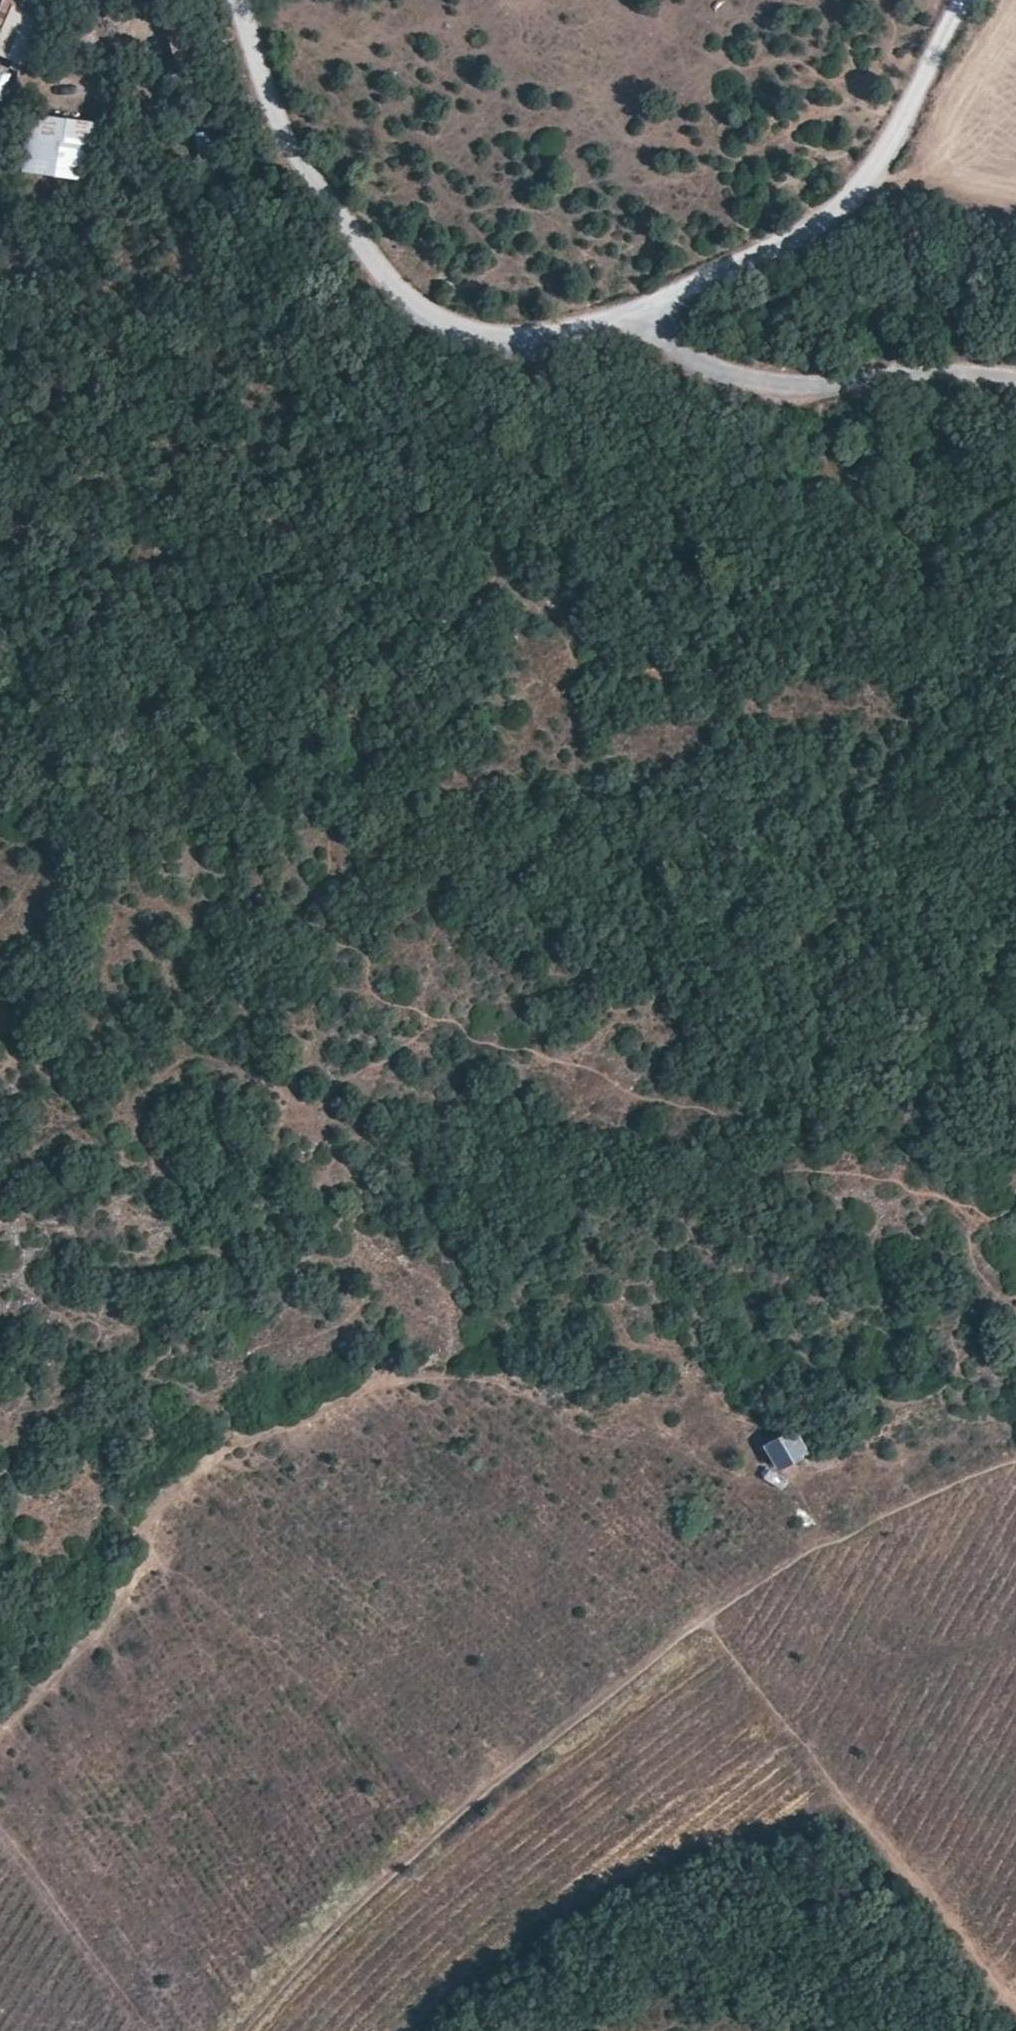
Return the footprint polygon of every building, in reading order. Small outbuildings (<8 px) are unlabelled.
[(12,6),(23,11),(26,5),(13,0),(3,0),(0,7),(0,33),(12,6)] [(90,10),(110,0),(85,0),(90,10)] [(12,6),(0,33),(0,54),(23,64),(42,19),(23,11),(12,6)] [(75,53),(97,40),(88,24),(65,37),(75,53)] [(86,174),(94,117),(29,108),(22,165),(86,174)] [(760,1446),(776,1471),(807,1454),(792,1431),(760,1446)]
